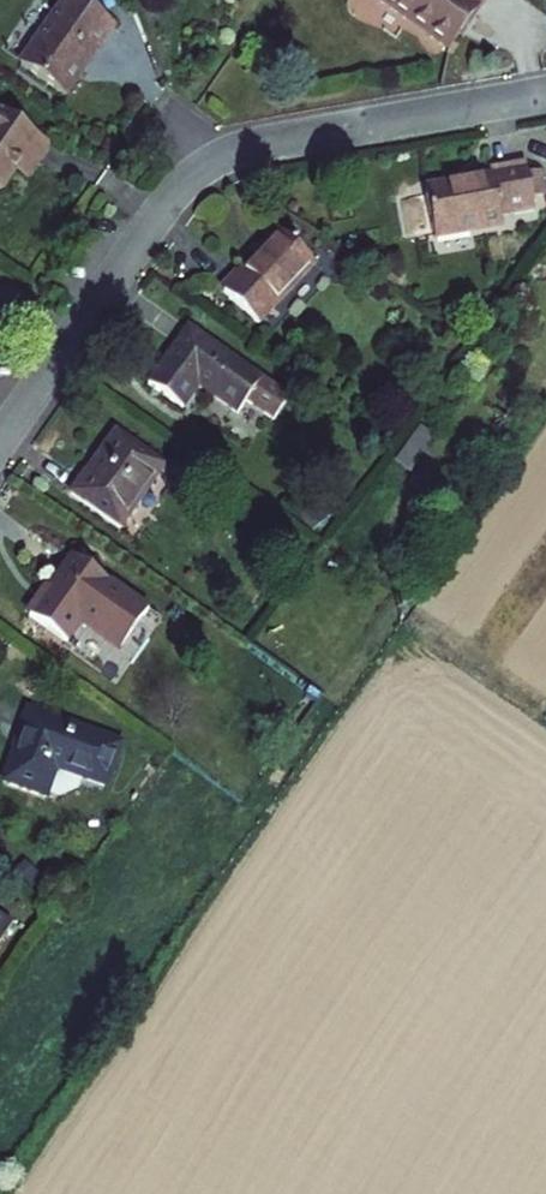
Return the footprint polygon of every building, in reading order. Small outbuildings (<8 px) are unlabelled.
[(21,65),(65,96),(115,26),(78,0),(67,0),(21,65)] [(447,51),(483,0),(375,0),(447,51)] [(0,115),(0,193),(14,173),(27,182),(52,147),(2,112),(0,115)] [(544,195),(540,172),(528,174),(526,163),(491,170),(492,177),(425,189),(426,193),(410,196),(405,203),(412,233),(419,238),(434,235),(435,240),(503,228),(501,218),(535,212),(533,198),(544,195)] [(281,232),(224,293),(258,325),(316,264),(281,232)] [(189,328),(149,385),(183,409),(199,387),(238,414),(247,402),(274,420),(289,398),(189,328)] [(421,427),(399,462),(415,472),(437,437),(421,427)] [(116,432),(72,495),(122,530),(166,466),(116,432)] [(72,557),(30,618),(68,644),(110,583),(72,557)] [(16,747),(4,782),(46,798),(47,795),(59,799),(79,790),(83,779),(106,787),(121,744),(30,711),(22,733),(28,735),(23,750),(16,747)] [(11,926),(0,919),(0,943),(11,926)]
